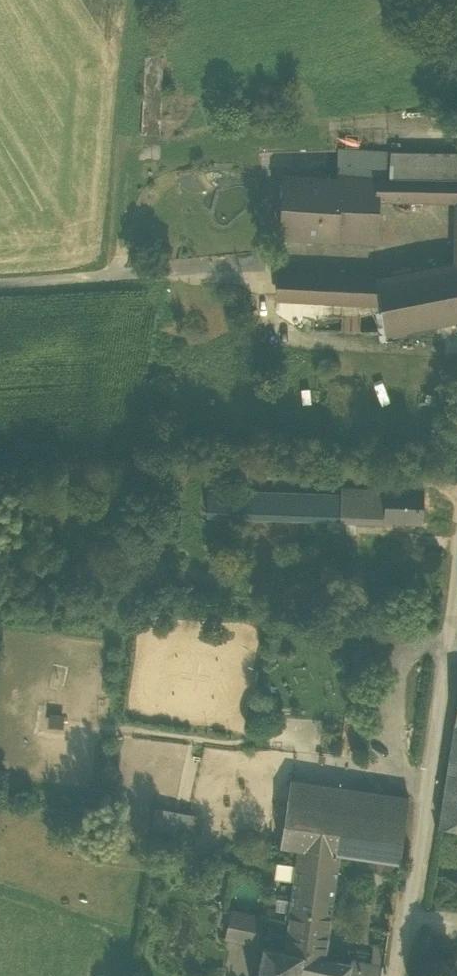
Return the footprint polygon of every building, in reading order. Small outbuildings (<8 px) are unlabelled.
[(338,174),(338,181),(285,177),(282,234),(335,238),(374,241),(376,200),(376,177),(389,178),(390,151),(341,148),(338,174)] [(390,151),(389,178),(456,179),(456,156),(390,151)] [(456,200),(456,179),(389,178),(376,177),(376,200),(456,200)] [(379,279),(380,301),(387,334),(456,320),(456,264),(379,279)] [(373,303),(380,301),(379,279),(280,274),(280,297),(373,303)] [(385,523),(386,521),(385,489),(343,488),(343,485),(328,485),(327,493),(309,493),(308,520),(385,523)] [(386,487),(385,489),(386,521),(422,523),(423,518),(423,508),(424,489),(386,487)] [(207,515),(308,520),(309,493),(208,489),(207,515)] [(456,831),(456,779),(447,777),(439,827),(456,831)] [(287,801),(406,819),(409,798),(291,780),(287,801)] [(340,854),(400,863),(406,819),(287,801),(280,846),(298,848),(340,854)] [(152,831),(189,839),(195,812),(158,804),(152,831)] [(304,939),(302,954),(303,954),(321,958),(327,952),(340,854),(298,848),(289,921),(287,937),(304,939)] [(227,938),(255,944),(261,918),(233,911),(227,938)] [(299,973),(303,954),(302,954),(285,951),(265,946),(264,945),(263,945),(263,947),(258,972),(257,972),(257,973),(256,975),(257,975),(256,975),(298,975),(299,975),(299,973)] [(303,954),(299,973),(312,975),(348,975),(351,964),(339,962),(321,958),(303,954)] [(384,967),(352,960),(351,964),(348,975),(382,975),(384,967)]
